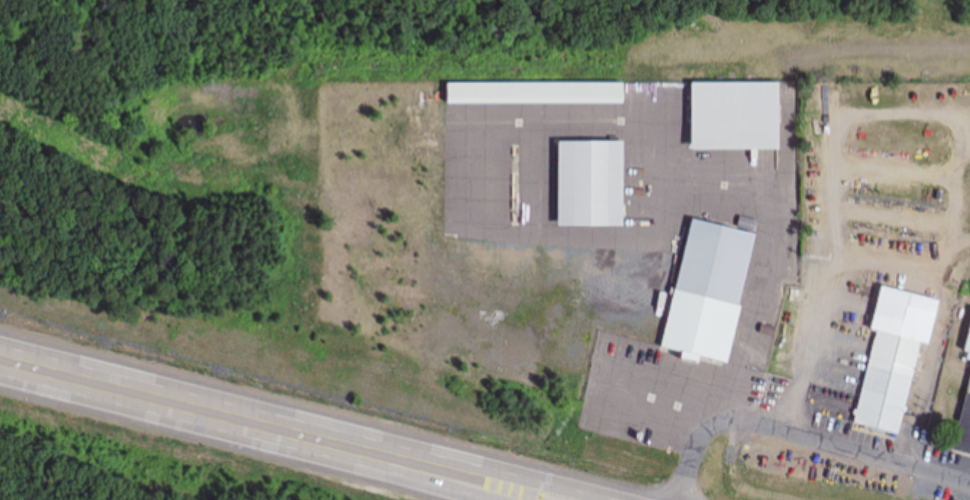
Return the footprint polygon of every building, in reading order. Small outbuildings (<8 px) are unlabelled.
[(684,151),(775,151),(776,84),(685,83),(684,151)] [(623,105),(623,85),(438,85),(438,105),(623,105)] [(551,227),(618,228),(618,144),(552,143),(551,227)] [(687,220),(750,236),(732,307),(737,309),(722,364),(690,357),(687,367),(670,362),(672,353),(656,350),(671,292),(669,292),(687,220)] [(900,437),(920,345),(929,347),(939,302),(875,288),(865,333),(872,334),(852,426),(900,437)] [(969,309),(960,354),(969,356),(969,310),(969,309)] [(950,454),(969,458),(969,360),(950,454)]
